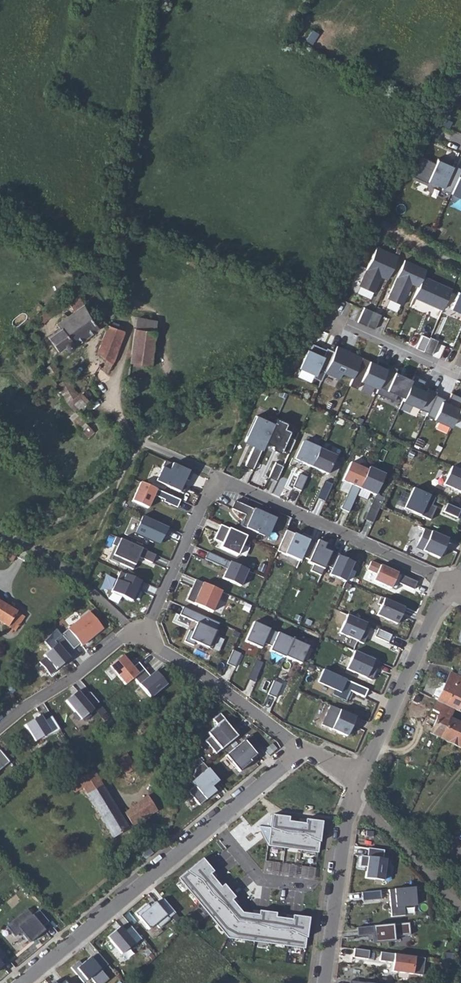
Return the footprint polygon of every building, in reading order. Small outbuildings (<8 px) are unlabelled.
[(450,193),(460,169),(452,165),(451,167),(448,166),(450,164),(437,158),(427,181),(442,188),(441,190),(450,194),(450,193)] [(450,193),(460,198),(460,169),(450,193)] [(380,276),(387,279),(397,256),(376,247),(358,286),(373,292),(380,276)] [(418,287),(423,276),(426,269),(404,260),(387,298),(401,305),(411,284),(418,287)] [(423,276),(413,297),(442,310),(451,289),(423,276)] [(458,292),(450,309),(460,314),(460,293),(458,292)] [(63,330),(49,342),(57,351),(63,346),(67,350),(69,350),(72,349),(74,346),(104,321),(95,314),(93,314),(90,317),(78,294),(69,300),(75,311),(58,322),(63,330)] [(366,326),(373,311),(364,307),(357,322),(366,326)] [(380,315),(373,311),(366,326),(374,329),(380,315)] [(97,352),(112,363),(125,331),(123,329),(106,323),(97,352)] [(136,327),(131,363),(152,366),(155,329),(136,327)] [(421,335),(416,348),(423,351),(429,338),(421,335)] [(430,337),(429,338),(423,351),(431,355),(438,340),(430,337)] [(324,373),(334,351),(326,348),(323,354),(319,352),(321,348),(312,344),(309,351),(307,350),(299,368),(314,375),(313,378),(320,381),(324,373)] [(361,357),(336,346),(334,351),(324,373),(339,379),(341,373),(352,378),(361,357)] [(375,393),(388,365),(377,360),(376,364),(369,361),(356,389),(374,396),(375,393)] [(397,368),(388,365),(375,393),(394,401),(397,394),(403,397),(411,379),(395,372),(397,368)] [(413,376),(411,379),(403,397),(402,400),(419,407),(419,408),(427,412),(435,395),(436,391),(428,388),(426,392),(420,389),(424,381),(413,376)] [(67,377),(59,384),(69,403),(78,395),(67,377)] [(435,395),(427,412),(426,415),(451,426),(456,415),(460,403),(460,397),(451,393),(446,403),(442,401),(443,398),(435,395)] [(77,412),(71,419),(82,428),(88,422),(77,412)] [(244,466),(252,470),(265,442),(276,418),(267,414),(265,420),(256,416),(245,440),(254,444),(244,466)] [(276,418),(265,442),(272,446),(272,449),(280,453),(281,450),(289,453),(295,439),(288,436),(288,435),(285,428),(284,428),(286,422),(276,418)] [(301,463),(311,467),(319,449),(302,441),(294,461),(301,464),(301,463)] [(319,449),(311,467),(327,474),(336,456),(328,453),(329,452),(320,448),(319,449)] [(356,455),(353,461),(367,466),(369,460),(356,455)] [(164,461),(155,481),(183,493),(186,487),(183,485),(185,479),(188,481),(192,473),(164,461)] [(268,477),(276,480),(283,465),(275,462),(268,477)] [(340,509),(348,512),(359,488),(367,470),(350,463),(342,481),(351,485),(354,486),(350,495),(347,494),(340,509)] [(451,467),(443,485),(460,493),(460,471),(451,467)] [(384,475),(368,468),(367,470),(359,488),(375,496),(384,475)] [(442,482),(448,473),(441,468),(435,478),(442,482)] [(298,474),(292,487),(300,491),(306,477),(298,474)] [(317,496),(325,499),(331,482),(323,479),(317,496)] [(180,500),(140,483),(132,501),(147,508),(152,495),(164,500),(162,502),(177,508),(180,500)] [(434,498),(412,488),(403,508),(430,520),(435,507),(431,505),(434,498)] [(373,499),(364,520),(372,523),(381,502),(373,499)] [(274,519),(235,501),(231,509),(245,515),(242,520),(244,521),(241,527),(266,538),(274,519)] [(460,510),(446,504),(443,512),(457,518),(460,510)] [(168,528),(142,516),(133,534),(157,545),(160,540),(162,541),(168,528)] [(245,537),(219,525),(216,533),(218,534),(215,541),(221,543),(219,548),(237,556),(245,537)] [(447,539),(424,528),(415,548),(439,558),(447,539)] [(300,537),(286,530),(276,551),(299,561),(301,557),(308,541),(310,537),(302,534),(300,537)] [(115,537),(112,545),(116,547),(111,560),(131,568),(136,557),(151,564),(155,555),(115,537)] [(316,544),(308,541),(301,557),(308,560),(307,563),(313,565),(310,571),(320,576),(325,566),(331,551),(333,547),(317,541),(316,544)] [(8,550),(4,558),(12,562),(16,554),(8,550)] [(339,554),(331,551),(325,566),(331,569),(329,575),(345,582),(356,558),(345,553),(343,558),(338,556),(339,554)] [(247,570),(207,552),(204,559),(226,569),(222,579),(240,587),(247,570)] [(416,582),(370,561),(366,570),(376,574),(372,581),(394,590),(398,583),(413,590),(416,582)] [(143,583),(119,572),(110,592),(131,601),(134,595),(136,597),(143,583)] [(221,591),(195,580),(186,600),(212,612),(221,591)] [(404,608),(380,597),(377,604),(380,606),(376,615),(396,624),(404,608)] [(8,625),(7,629),(8,631),(10,631),(12,631),(14,629),(16,630),(25,615),(0,601),(0,620),(8,625)] [(219,623),(183,607),(179,615),(196,623),(192,632),(189,630),(183,642),(193,646),(194,642),(211,650),(218,632),(215,631),(219,623)] [(89,612),(61,635),(73,650),(80,644),(81,646),(102,628),(89,612)] [(366,623),(346,615),(338,633),(363,644),(367,635),(361,632),(366,623)] [(263,643),(269,629),(253,622),(244,641),(260,649),(263,643)] [(269,629),(263,643),(271,646),(269,651),(283,658),(284,657),(292,639),(269,629)] [(391,635),(378,629),(374,637),(388,643),(391,635)] [(308,647),(292,639),(284,657),(300,664),(308,647)] [(69,659),(57,644),(44,656),(45,658),(39,663),(50,675),(69,659)] [(346,647),(340,664),(347,667),(353,650),(346,647)] [(232,650),(226,664),(234,667),(240,654),(232,650)] [(379,664),(354,653),(346,670),(370,682),(379,664)] [(109,666),(125,685),(133,678),(144,669),(138,663),(132,668),(122,656),(109,666)] [(263,664),(256,661),(247,680),(255,683),(263,664)] [(149,676),(144,669),(133,678),(150,698),(166,685),(155,671),(149,676)] [(367,690),(322,670),(316,682),(333,690),(331,695),(345,702),(346,699),(350,692),(352,693),(363,698),(367,690)] [(437,702),(454,711),(457,712),(460,704),(460,676),(451,672),(444,687),(438,699),(437,702)] [(273,681),(267,695),(275,698),(281,684),(273,681)] [(433,696),(438,699),(444,687),(439,684),(433,696)] [(98,703),(89,692),(82,698),(77,691),(65,701),(81,720),(92,710),(91,708),(98,703)] [(454,711),(437,702),(433,711),(439,714),(431,733),(442,738),(441,739),(450,743),(459,725),(449,720),(454,711)] [(355,717),(329,706),(321,725),(346,736),(355,717)] [(204,741),(215,754),(238,735),(232,729),(231,730),(223,720),(224,719),(219,713),(212,719),(217,725),(207,733),(209,737),(204,741)] [(60,731),(51,716),(44,721),(40,715),(24,725),(34,742),(45,738),(46,740),(60,731)] [(450,743),(460,748),(460,726),(459,725),(450,743)] [(251,734),(225,756),(239,772),(251,762),(250,760),(256,755),(254,752),(260,746),(251,734)] [(9,762),(0,751),(0,770),(9,762)] [(217,781),(201,762),(194,768),(192,777),(194,779),(190,782),(194,786),(187,792),(199,805),(215,792),(211,787),(217,781)] [(77,779),(69,784),(74,793),(82,789),(113,838),(128,828),(93,769),(77,779)] [(148,796),(137,804),(145,817),(156,810),(148,796)] [(137,804),(124,813),(131,826),(145,817),(137,804)] [(267,847),(319,854),(322,823),(271,817),(257,827),(267,847)] [(361,857),(359,867),(367,869),(365,880),(382,883),(386,862),(383,861),(385,852),(369,850),(367,858),(361,857)] [(305,950),(308,918),(243,911),(201,860),(179,878),(228,940),(305,950)] [(413,887),(393,889),(395,907),(415,906),(413,887)] [(381,890),(362,892),(363,901),(382,899),(381,890)] [(175,913),(163,898),(156,904),(155,902),(149,906),(147,903),(135,913),(148,929),(155,924),(159,928),(169,919),(168,918),(175,913)] [(27,908),(6,926),(14,936),(19,933),(22,933),(30,942),(45,930),(27,908)] [(409,933),(409,923),(357,927),(358,936),(373,935),(374,943),(377,943),(394,940),(393,936),(409,933)] [(142,939),(131,925),(124,931),(120,926),(107,937),(121,954),(134,943),(135,945),(142,939)] [(369,950),(355,948),(353,957),(368,959),(369,950)] [(98,952),(91,958),(90,957),(81,964),(79,960),(71,967),(83,982),(90,977),(95,982),(103,982),(108,979),(101,970),(108,964),(98,952)] [(425,958),(381,952),(380,961),(393,962),(392,971),(423,975),(425,958)] [(450,962),(441,961),(440,968),(449,969),(450,962)]
